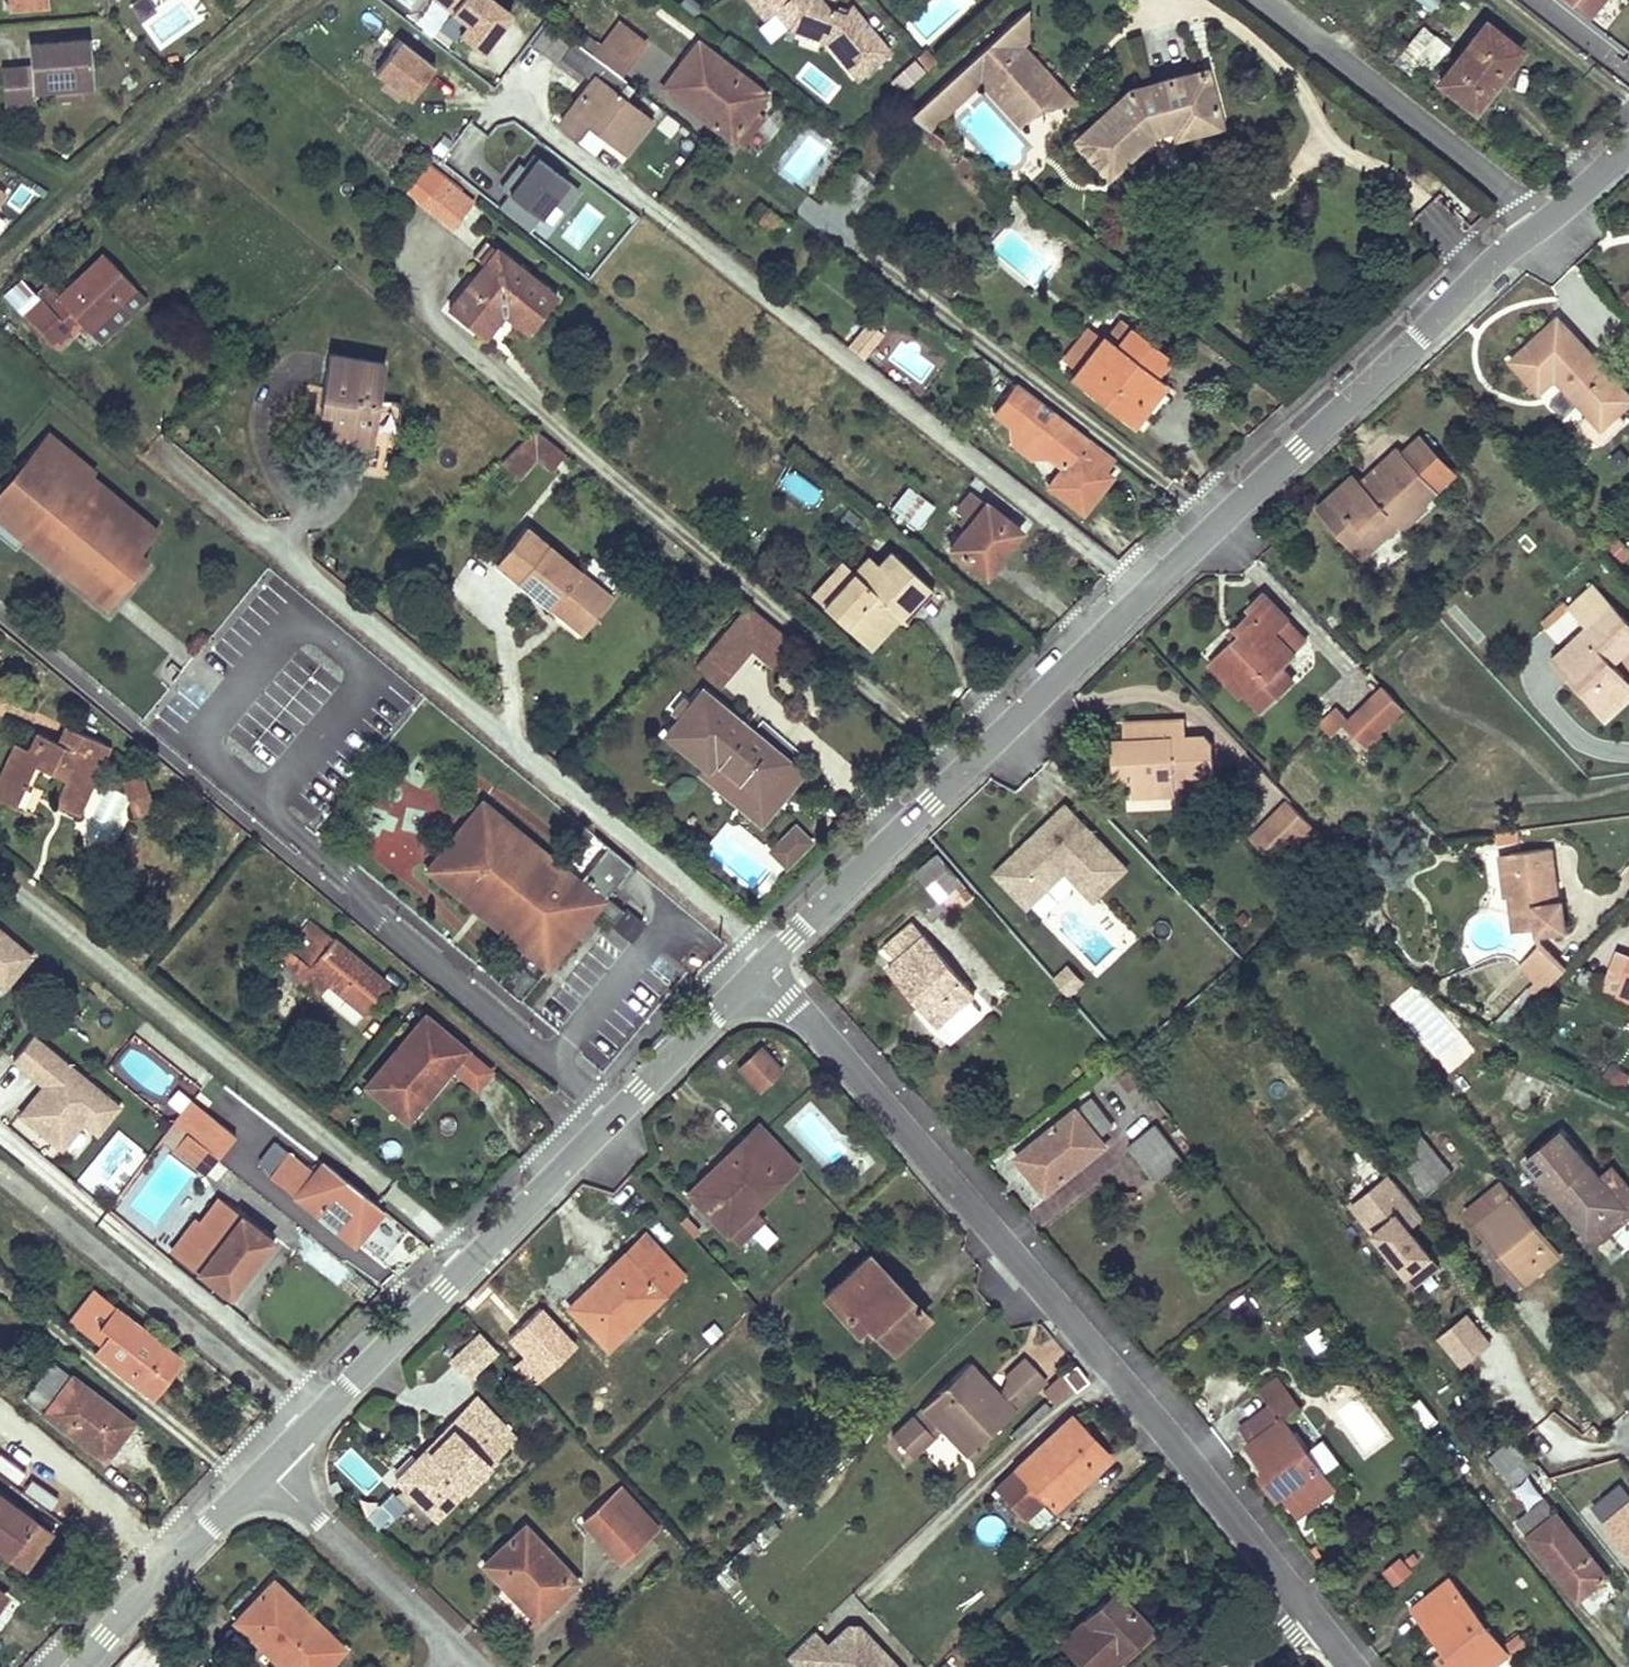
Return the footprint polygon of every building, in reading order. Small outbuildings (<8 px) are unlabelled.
[(17,13),(57,10),(57,0),(16,0),(17,13)] [(464,21),(458,28),(482,47),(513,10),(501,0),(438,0),(464,21)] [(760,14),(770,6),(784,23),(786,21),(817,32),(853,73),(885,46),(845,0),(842,11),(825,5),(821,0),(748,0),(760,14)] [(1581,0),(1572,0),(1588,13),(1592,9),(1581,0)] [(1592,9),(1599,0),(1581,0),(1592,9)] [(1022,6),(1008,18),(1023,35),(1022,6)] [(528,44),(546,20),(534,11),(509,44),(521,52),(528,44)] [(978,76),(987,68),(1028,111),(1052,89),(1011,46),(1023,35),(1008,18),(963,60),(978,76)] [(578,44),(546,20),(528,44),(554,65),(560,57),(591,81),(560,120),(578,133),(585,124),(623,152),(648,122),(622,101),(633,88),(619,76),(595,58),(578,44)] [(1518,49),(1485,23),(1438,80),(1438,83),(1472,108),(1518,49)] [(620,25),(601,50),(595,58),(619,76),(644,43),(620,25)] [(601,50),(584,37),(578,44),(595,58),(601,50)] [(1445,46),(1433,37),(1416,58),(1428,67),(1445,46)] [(401,40),(377,71),(412,98),(436,66),(401,40)] [(730,138),(753,109),(765,94),(698,42),(664,87),(665,89),(730,138)] [(44,94),(66,92),(100,90),(96,43),(38,47),(41,69),(13,72),(16,108),(45,105),(44,94)] [(927,71),(917,59),(897,75),(907,88),(927,71)] [(908,111),(926,124),(978,76),(963,60),(908,111)] [(978,76),(1019,120),(1063,101),(1052,89),(1028,111),(987,68),(978,76)] [(1201,70),(1194,72),(1200,91),(1207,90),(1201,70)] [(1194,72),(1126,92),(1079,135),(1090,148),(1086,152),(1106,175),(1151,131),(1148,123),(1157,120),(1160,128),(1170,126),(1188,120),(1191,131),(1216,125),(1207,90),(1200,91),(1194,72)] [(100,90),(66,92),(67,102),(101,99),(100,90)] [(761,116),(753,109),(730,138),(738,145),(761,116)] [(1148,123),(1151,131),(1160,128),(1157,120),(1148,123)] [(1188,120),(1170,126),(1173,137),(1191,131),(1188,120)] [(442,134),(432,150),(462,168),(485,130),(470,121),(457,143),(442,134)] [(1090,148),(1079,135),(1074,140),(1086,152),(1090,148)] [(1489,143),(1482,152),(1497,163),(1504,155),(1489,143)] [(566,176),(536,153),(526,166),(520,162),(500,188),(509,194),(510,193),(537,213),(566,176)] [(438,183),(424,173),(412,188),(425,198),(438,183)] [(474,204),(442,178),(438,183),(425,198),(421,203),(454,229),(474,204)] [(10,194),(0,186),(0,206),(10,194)] [(1011,193),(1006,190),(995,203),(1000,207),(1011,193)] [(787,230),(758,207),(748,220),(777,244),(787,230)] [(499,308),(502,310),(528,330),(554,297),(490,247),(479,260),(483,264),(449,307),(483,333),(497,317),(494,314),(499,308)] [(24,275),(4,294),(55,348),(80,324),(99,345),(150,296),(107,251),(64,292),(52,280),(39,292),(24,275)] [(497,317),(502,310),(499,308),(494,314),(497,317)] [(864,358),(886,328),(871,316),(848,346),(864,358)] [(1121,319),(1107,338),(1126,353),(1153,374),(1168,354),(1121,319)] [(1625,422),(1618,413),(1628,404),(1628,399),(1557,320),(1511,362),(1537,392),(1554,378),(1589,415),(1582,421),(1582,428),(1591,438),(1601,444),(1625,422)] [(1075,369),(1099,338),(1086,328),(1062,359),(1075,369)] [(1107,338),(1103,335),(1075,369),(1071,375),(1132,422),(1158,389),(1163,382),(1153,374),(1126,353),(1107,338)] [(330,353),(319,409),(329,412),(325,432),(370,439),(381,378),(382,375),(385,364),(330,353)] [(1032,396),(1014,383),(1009,389),(1027,402),(1032,396)] [(1027,402),(1009,389),(991,413),(1060,466),(1046,484),(1076,508),(1081,502),(1086,505),(1110,474),(1103,469),(1112,457),(1039,402),(1032,396),(1027,402)] [(1167,396),(1158,389),(1132,422),(1141,429),(1167,396)] [(370,439),(395,442),(401,398),(378,396),(370,439)] [(329,412),(319,409),(316,429),(325,432),(329,412)] [(565,454),(533,428),(517,443),(533,459),(542,450),(549,458),(545,463),(550,469),(565,454)] [(27,537),(30,534),(56,556),(65,546),(123,593),(149,561),(141,554),(160,532),(113,493),(111,495),(92,478),(97,472),(49,432),(27,459),(25,457),(0,488),(0,533),(18,548),(27,537)] [(1421,437),(1402,454),(1436,492),(1454,474),(1421,437)] [(533,459),(517,443),(503,457),(518,473),(533,459)] [(1351,492),(1345,484),(1321,506),(1331,517),(1326,522),(1345,540),(1359,529),(1363,533),(1373,524),(1384,536),(1397,525),(1402,530),(1428,506),(1425,502),(1436,492),(1402,454),(1398,449),(1360,483),(1351,492)] [(1360,483),(1354,475),(1345,484),(1351,492),(1360,483)] [(891,508),(917,529),(935,508),(909,486),(891,508)] [(1018,530),(983,503),(968,492),(953,511),(960,515),(955,521),(964,528),(950,546),(982,571),(995,556),(997,557),(1018,530)] [(1086,505),(1081,502),(1076,508),(1081,511),(1086,505)] [(1331,517),(1321,506),(1316,510),(1326,522),(1331,517)] [(613,594),(549,543),(526,524),(496,558),(520,578),(551,605),(557,597),(589,623),(613,594)] [(1359,529),(1345,540),(1361,557),(1384,536),(1373,524),(1363,533),(1359,529)] [(123,593),(65,546),(56,556),(30,534),(27,537),(112,606),(118,599),(123,593)] [(1628,557),(1628,548),(1623,543),(1614,552),(1623,563),(1628,557)] [(863,583),(852,574),(824,605),(844,621),(849,616),(864,630),(880,614),(877,610),(885,601),(892,609),(920,579),(891,554),(876,570),(863,583)] [(997,557),(995,556),(982,571),(985,573),(997,557)] [(876,570),(864,560),(852,574),(863,583),(876,570)] [(810,596),(822,607),(824,605),(852,574),(840,563),(810,596)] [(925,585),(920,579),(892,609),(898,613),(925,585)] [(1628,696),(1628,683),(1613,665),(1628,650),(1628,625),(1612,606),(1595,586),(1569,610),(1587,629),(1551,662),(1602,718),(1628,696)] [(776,628),(730,591),(675,644),(701,668),(729,636),(752,655),(776,628)] [(1255,613),(1238,629),(1243,634),(1237,641),(1220,657),(1248,687),(1244,692),(1262,711),(1293,682),(1281,668),(1295,655),(1274,632),(1289,618),(1266,594),(1251,608),(1255,613)] [(589,623),(557,597),(551,605),(583,630),(589,623)] [(849,616),(844,621),(865,639),(892,609),(885,601),(877,610),(880,614),(864,630),(849,616)] [(844,621),(824,605),(822,607),(841,624),(844,621)] [(1309,640),(1289,618),(1274,632),(1295,655),(1309,640)] [(865,639),(844,621),(841,624),(863,642),(865,639)] [(1243,634),(1238,629),(1232,634),(1237,641),(1243,634)] [(1248,687),(1220,657),(1212,665),(1240,695),(1244,692),(1248,687)] [(1406,710),(1385,687),(1347,724),(1357,735),(1373,720),(1383,732),(1406,710)] [(801,772),(703,691),(667,736),(701,764),(699,770),(760,821),(801,772)] [(1383,732),(1373,720),(1357,735),(1368,747),(1383,732)] [(1185,722),(1124,724),(1125,740),(1113,741),(1114,774),(1133,776),(1134,794),(1175,793),(1175,786),(1215,784),(1213,746),(1206,737),(1187,738),(1185,722)] [(17,743),(0,780),(0,799),(15,806),(35,764),(65,779),(55,802),(77,813),(108,744),(67,724),(58,742),(38,732),(29,749),(17,743)] [(140,775),(123,782),(125,788),(137,793),(132,806),(134,812),(151,805),(140,775)] [(137,793),(125,788),(132,806),(137,793)] [(609,896),(634,866),(610,846),(581,882),(569,871),(485,802),(438,860),(509,918),(507,921),(532,942),(526,949),(499,982),(523,1001),(545,974),(551,966),(577,935),(592,917),(600,908),(617,921),(626,910),(609,896)] [(1323,837),(1289,804),(1252,841),(1275,863),(1296,843),(1308,854),(1323,837)] [(1127,871),(1066,807),(995,875),(1028,910),(1066,873),(1094,903),(1127,871)] [(795,825),(771,851),(786,867),(811,842),(795,825)] [(411,861),(415,836),(390,832),(386,857),(411,861)] [(1550,850),(1511,854),(1513,869),(1504,871),(1508,899),(1512,898),(1516,932),(1537,929),(1538,933),(1565,929),(1561,904),(1558,904),(1553,905),(1549,882),(1554,881),(1550,850)] [(1511,854),(1502,855),(1504,871),(1513,869),(1511,854)] [(929,888),(937,881),(948,896),(961,884),(938,857),(918,875),(929,888)] [(526,949),(532,942),(507,921),(509,918),(438,860),(430,869),(526,949)] [(948,896),(937,881),(929,888),(941,902),(948,896)] [(1558,904),(1554,881),(1549,882),(1553,905),(1558,904)] [(604,926),(592,917),(577,935),(589,944),(604,926)] [(256,946),(248,956),(271,976),(280,965),(318,996),(327,985),(362,1014),(386,985),(310,922),(287,950),(284,948),(288,943),(279,936),(276,940),(270,935),(261,945),(267,950),(264,953),(256,946)] [(972,997),(913,926),(886,949),(898,962),(891,968),(940,1025),(945,1021),(952,1015),(972,997)] [(31,954),(0,929),(0,984),(4,987),(31,954)] [(1539,998),(1569,967),(1543,941),(1519,966),(1534,981),(1528,987),(1539,998)] [(545,974),(548,978),(556,969),(551,966),(545,974)] [(1081,984),(1067,969),(1055,981),(1069,996),(1081,984)] [(1619,995),(1628,999),(1628,970),(1619,995)] [(982,1012),(970,999),(952,1015),(945,1021),(956,1034),(982,1012)] [(463,1049),(425,1016),(367,1084),(399,1111),(425,1080),(432,1086),(463,1049)] [(31,1073),(51,1048),(34,1035),(14,1059),(31,1073)] [(51,1048),(31,1073),(45,1084),(65,1060),(51,1048)] [(783,1071),(762,1049),(740,1071),(761,1092),(783,1071)] [(120,1105),(65,1060),(45,1084),(21,1113),(54,1140),(78,1110),(101,1129),(120,1105)] [(1511,1078),(1515,1071),(1505,1066),(1501,1074),(1511,1078)] [(1544,1085),(1515,1071),(1511,1078),(1500,1102),(1530,1115),(1544,1085)] [(432,1086),(425,1080),(399,1111),(406,1117),(432,1086)] [(224,1090),(213,1081),(202,1094),(213,1103),(224,1090)] [(233,1135),(189,1099),(173,1118),(217,1154),(233,1135)] [(1027,1171),(1030,1168),(1049,1191),(1104,1147),(1098,1138),(1111,1128),(1089,1099),(1015,1157),(1027,1171)] [(78,1110),(54,1140),(63,1147),(84,1121),(98,1132),(101,1129),(78,1110)] [(1181,1159),(1154,1126),(1128,1146),(1155,1179),(1181,1159)] [(798,1168),(759,1127),(730,1156),(734,1160),(694,1198),(728,1234),(755,1209),(798,1168)] [(1420,1161),(1433,1150),(1419,1133),(1406,1143),(1420,1161)] [(1560,1138),(1525,1167),(1588,1239),(1620,1210),(1628,1219),(1628,1218),(1628,1192),(1612,1172),(1599,1183),(1560,1138)] [(1453,1176),(1433,1150),(1420,1161),(1408,1171),(1429,1196),(1453,1176)] [(383,1210),(324,1162),(314,1173),(289,1152),(270,1176),(355,1243),(383,1210)] [(734,1160),(730,1156),(690,1194),(694,1198),(734,1160)] [(1049,1191),(1030,1168),(1027,1171),(1044,1195),(1049,1191)] [(1364,1221),(1382,1206),(1375,1197),(1395,1181),(1392,1177),(1353,1208),(1364,1221)] [(1395,1181),(1375,1197),(1382,1206),(1364,1221),(1418,1287),(1441,1267),(1417,1238),(1416,1239),(1410,1232),(1426,1219),(1395,1181)] [(1466,1213),(1489,1241),(1525,1285),(1559,1257),(1499,1186),(1466,1213)] [(233,1289),(271,1240),(218,1199),(201,1221),(223,1238),(200,1268),(198,1270),(215,1284),(219,1279),(233,1289)] [(766,1220),(755,1209),(728,1234),(739,1245),(766,1220)] [(1620,1210),(1588,1239),(1595,1248),(1628,1219),(1620,1210)] [(358,1241),(378,1260),(407,1230),(387,1211),(358,1241)] [(200,1268),(223,1238),(201,1221),(200,1222),(177,1252),(200,1268)] [(660,1254),(646,1238),(625,1257),(640,1273),(660,1254)] [(276,1245),(271,1240),(233,1289),(219,1279),(215,1284),(235,1298),(276,1245)] [(1525,1285),(1489,1241),(1479,1249),(1516,1293),(1525,1285)] [(640,1273),(625,1257),(610,1271),(613,1275),(575,1313),(608,1347),(682,1278),(660,1254),(640,1273)] [(871,1256),(827,1297),(856,1328),(865,1319),(893,1348),(928,1315),(871,1256)] [(613,1275),(610,1271),(571,1308),(575,1313),(613,1275)] [(152,1397),(165,1380),(161,1377),(176,1356),(94,1292),(72,1320),(103,1344),(96,1353),(152,1397)] [(1491,1347),(1468,1317),(1438,1341),(1462,1370),(1491,1347)] [(893,1348),(865,1319),(856,1328),(853,1331),(880,1359),(881,1359),(893,1348)] [(468,1381),(499,1350),(478,1328),(447,1359),(468,1381)] [(165,1380),(181,1359),(176,1356),(161,1377),(165,1380)] [(914,1417),(892,1438),(913,1460),(942,1433),(970,1462),(983,1450),(979,1446),(1046,1382),(1026,1359),(1007,1377),(1007,1379),(1016,1390),(1005,1400),(973,1366),(970,1366),(922,1411),(927,1416),(919,1422),(914,1417)] [(129,1419),(75,1377),(55,1362),(28,1399),(48,1413),(106,1457),(117,1443),(113,1440),(129,1419)] [(1085,1380),(1073,1366),(1063,1373),(1076,1388),(1085,1380)] [(511,1388),(497,1373),(490,1381),(503,1396),(511,1388)] [(1054,1405),(1073,1387),(1064,1376),(1044,1393),(1054,1405)] [(1279,1381),(1262,1393),(1272,1407),(1288,1394),(1279,1381)] [(1275,1489),(1276,1488),(1277,1488),(1278,1488),(1279,1487),(1285,1495),(1300,1516),(1336,1489),(1324,1475),(1308,1453),(1283,1420),(1299,1408),(1288,1394),(1272,1407),(1241,1429),(1252,1444),(1249,1447),(1267,1472),(1260,1478),(1266,1486),(1267,1487),(1268,1488),(1269,1488),(1270,1488),(1271,1489),(1272,1489),(1273,1489),(1274,1489),(1275,1489)] [(478,1397),(467,1408),(496,1437),(506,1426),(478,1397)] [(1351,1402),(1336,1417),(1367,1447),(1382,1432),(1351,1402)] [(496,1437),(467,1408),(436,1440),(440,1444),(402,1482),(439,1518),(505,1446),(496,1437)] [(1574,1435),(1555,1410),(1529,1431),(1549,1455),(1574,1435)] [(133,1422),(129,1419),(113,1440),(117,1443),(133,1422)] [(1005,1469),(989,1483),(1006,1501),(1023,1520),(1043,1501),(1044,1501),(1050,1507),(1078,1481),(1082,1485),(1110,1459),(1073,1419),(1014,1475),(1011,1475),(1006,1469),(1005,1469)] [(1508,1442),(1500,1431),(1491,1439),(1499,1449),(1508,1442)] [(1308,1453),(1324,1475),(1344,1460),(1327,1438),(1308,1453)] [(1536,1469),(1525,1455),(1513,1439),(1492,1457),(1504,1471),(1514,1486),(1536,1469)] [(440,1444),(436,1440),(398,1479),(402,1482),(440,1444)] [(331,1462),(366,1495),(383,1478),(348,1444),(331,1462)] [(1082,1485),(1078,1481),(1050,1507),(1054,1512),(1082,1485)] [(781,1484),(770,1495),(784,1510),(796,1499),(781,1484)] [(607,1501),(643,1539),(659,1526),(622,1486),(607,1501)] [(1267,1487),(1266,1486),(1277,1501),(1280,1499),(1285,1495),(1279,1487),(1278,1488),(1277,1488),(1276,1488),(1275,1489),(1274,1489),(1273,1489),(1272,1489),(1271,1489),(1270,1488),(1269,1488),(1268,1488),(1267,1487)] [(1628,1555),(1628,1496),(1623,1489),(1595,1512),(1628,1555)] [(395,1492),(364,1510),(374,1526),(405,1508),(395,1492)] [(0,1496),(0,1549),(25,1567),(50,1534),(0,1496)] [(643,1539),(607,1501),(584,1522),(620,1561),(643,1539)] [(1042,1502),(1027,1517),(1037,1527),(1052,1513),(1042,1502)] [(1529,1538),(1560,1577),(1566,1573),(1584,1596),(1607,1578),(1546,1502),(1520,1523),(1529,1536),(1529,1538)] [(399,1519),(412,1530),(423,1517),(410,1506),(399,1519)] [(498,1579),(502,1576),(540,1617),(577,1583),(526,1528),(485,1566),(498,1579)] [(660,1568),(667,1561),(658,1551),(651,1557),(660,1568)] [(1413,1572),(1402,1559),(1386,1572),(1397,1585),(1413,1572)] [(1566,1573),(1560,1577),(1579,1600),(1584,1596),(1566,1573)] [(540,1617),(502,1576),(498,1579),(537,1620),(540,1617)] [(1450,1650),(1464,1666),(1492,1666),(1511,1651),(1453,1581),(1417,1610),(1450,1650)] [(251,1635),(255,1633),(283,1659),(279,1662),(275,1666),(328,1666),(345,1650),(275,1583),(237,1622),(251,1635)] [(1149,1627),(1117,1592),(1063,1642),(1086,1666),(1112,1666),(1124,1655),(1122,1652),(1149,1627)] [(787,1658),(795,1666),(898,1666),(855,1622),(828,1647),(814,1632),(787,1658)] [(1151,1630),(1149,1627),(1122,1652),(1124,1655),(1151,1630)] [(255,1633),(251,1635),(279,1662),(283,1659),(255,1633)] [(1510,1643),(1517,1652),(1526,1645),(1519,1636),(1510,1643)] [(1450,1650),(1440,1658),(1448,1666),(1464,1666),(1450,1650)]
